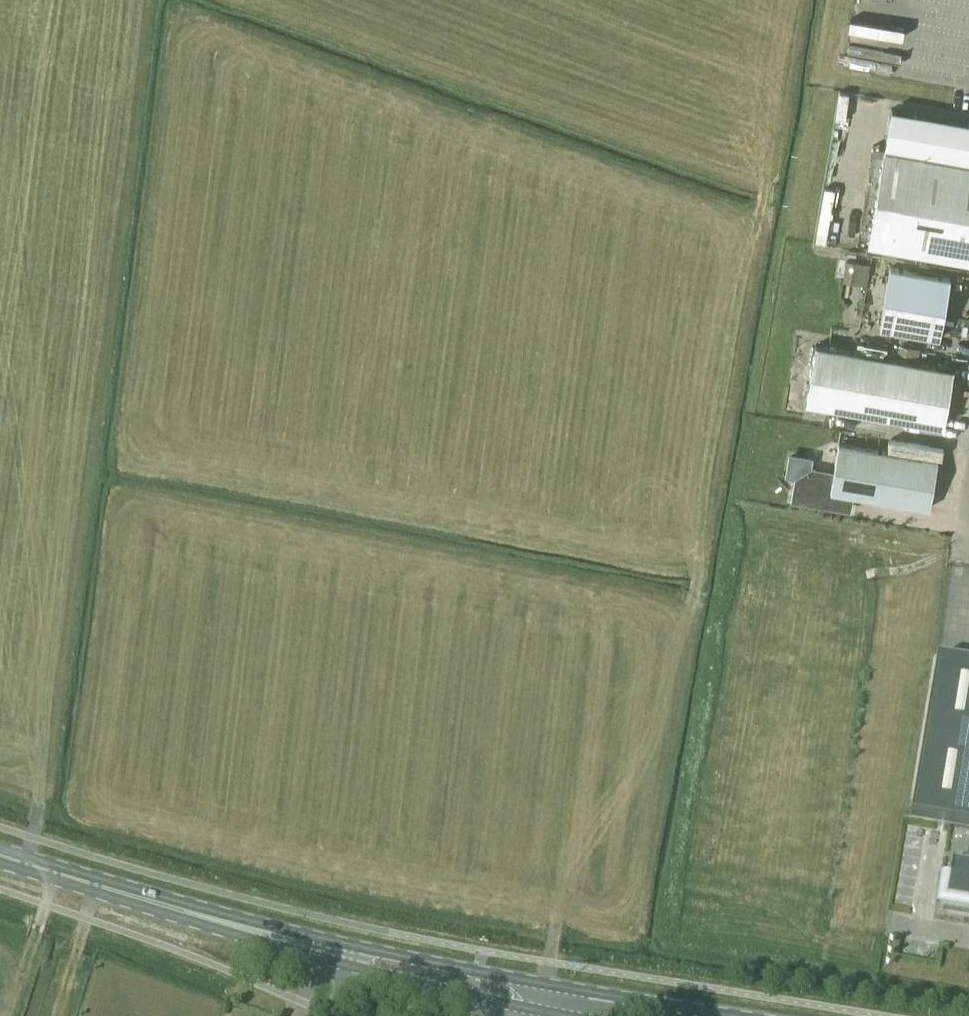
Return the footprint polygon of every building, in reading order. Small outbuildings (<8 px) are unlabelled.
[(968,260),(968,162),(884,147),(867,242),(968,260)] [(842,280),(858,283),(861,262),(846,259),(842,280)] [(890,266),(880,326),(940,337),(950,277),(890,266)] [(806,401),(944,425),(954,368),(816,344),(806,401)] [(851,493),(929,507),(938,459),(839,442),(834,472),(807,468),(807,464),(804,459),(798,458),(792,461),(791,467),(795,472),(798,473),(794,498),(849,507),(851,493)] [(950,580),(911,816),(968,825),(968,583),(950,580)] [(968,873),(951,870),(946,907),(968,911),(968,872),(968,873)]
